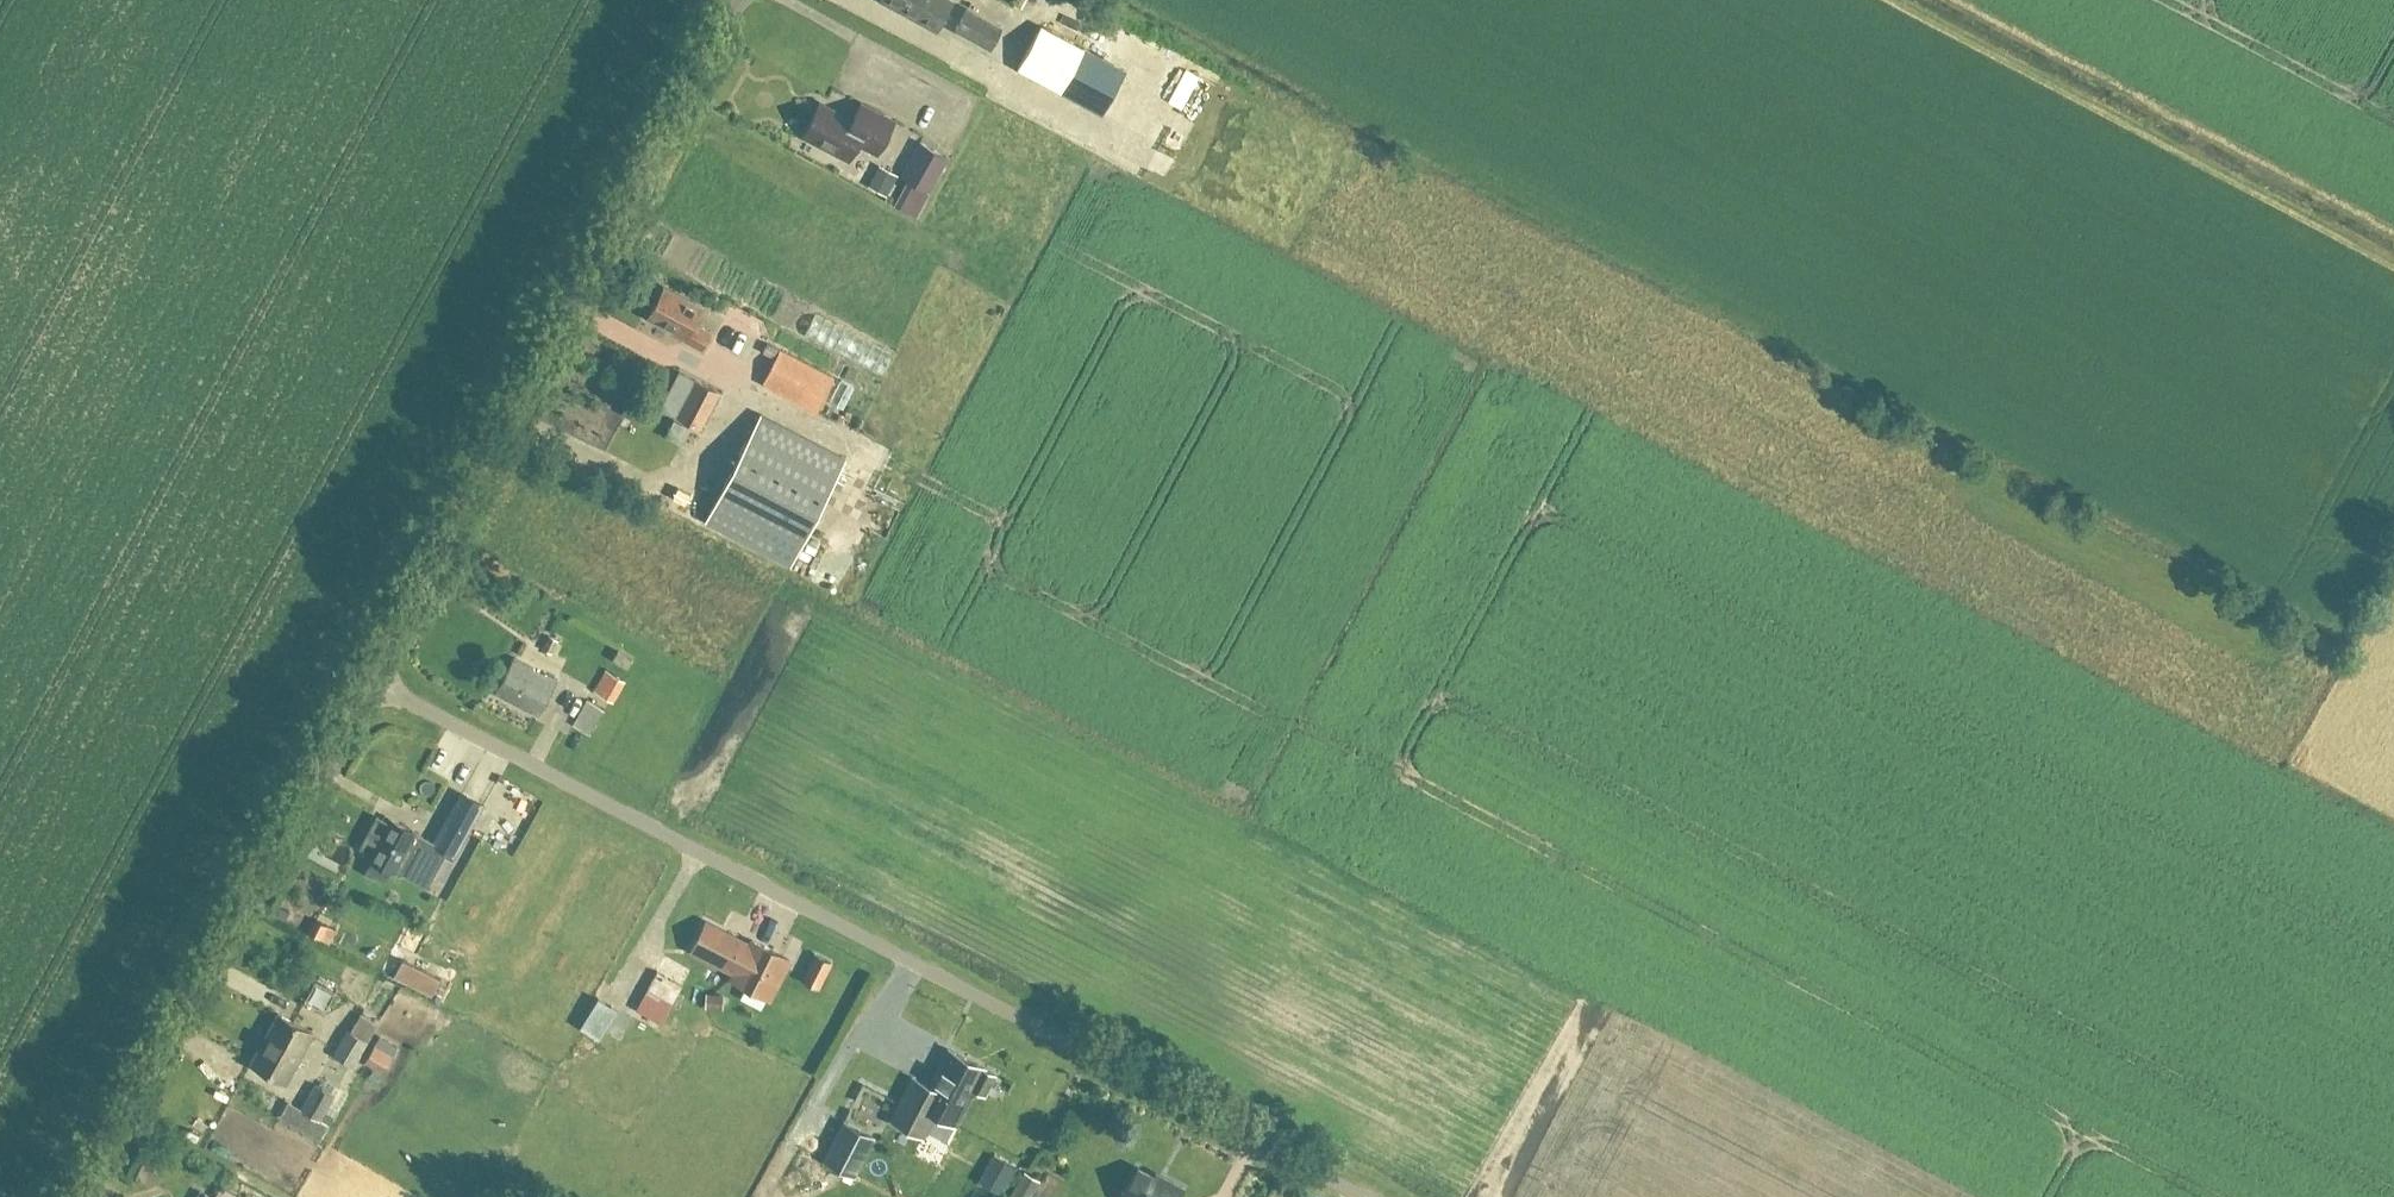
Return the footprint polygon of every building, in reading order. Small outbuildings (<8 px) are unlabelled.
[(953,0),(952,0),(883,0),(937,29),(953,0)] [(956,30),(964,35),(990,49),(1002,26),(968,8),(956,30)] [(1018,68),(1103,113),(1125,71),(1040,26),(1018,68)] [(844,136),(852,121),(820,104),(803,136),(849,160),(858,143),(844,136)] [(861,104),(852,121),(844,136),(858,143),(878,153),(895,121),(861,104)] [(902,176),(910,181),(897,206),(915,216),(929,191),(948,157),(921,142),(902,176)] [(881,164),(869,185),(889,196),(900,174),(881,164)] [(703,350),(711,334),(694,325),(703,308),(664,288),(649,317),(685,336),(683,339),(703,350)] [(780,349),(762,383),(817,412),(835,377),(780,349)] [(700,429),(718,395),(696,384),(678,417),(700,429)] [(848,454),(762,410),(707,516),(793,560),(848,454)] [(628,669),(635,658),(620,649),(614,660),(628,669)] [(537,716),(556,680),(514,658),(495,694),(537,716)] [(612,703),(626,680),(606,669),(593,691),(612,703)] [(591,735),(605,709),(587,700),(573,725),(591,735)] [(433,844),(432,843),(431,845),(420,838),(419,838),(420,836),(384,816),(381,820),(376,817),(359,848),(365,851),(362,855),(400,876),(401,874),(426,887),(446,851),(454,855),(481,805),(461,794),(433,844)] [(334,939),(340,926),(320,917),(314,930),(334,939)] [(769,998),(790,958),(752,939),(749,944),(706,922),(691,949),(735,972),(731,979),(769,998)] [(647,988),(672,1002),(690,970),(665,956),(647,988)] [(818,987),(830,964),(815,956),(803,979),(818,987)] [(404,964),(395,980),(432,1000),(441,982),(404,964)] [(370,993),(378,1002),(394,990),(386,981),(370,993)] [(724,991),(706,990),(705,1005),(723,1006),(724,991)] [(616,1010),(597,999),(580,1027),(599,1038),(616,1010)] [(286,1083),(313,1033),(277,1013),(250,1063),(286,1083)] [(348,1029),(333,1054),(352,1065),(367,1041),(348,1029)] [(995,1074),(984,1068),(985,1067),(949,1048),(929,1085),(912,1076),(890,1118),(924,1136),(935,1113),(955,1123),(965,1105),(974,1088),(984,1093),(995,1074)] [(334,1096),(315,1084),(301,1108),(320,1120),(334,1096)] [(875,1137),(843,1121),(823,1158),(855,1175),(875,1137)] [(164,1151),(146,1148),(144,1165),(161,1168),(164,1151)] [(1001,1194),(1017,1167),(995,1154),(979,1181),(1001,1194)] [(1184,1188),(1167,1179),(1165,1183),(1138,1168),(1122,1196),(1179,1196),(1184,1188)] [(1024,1169),(1009,1196),(1030,1196),(1041,1178),(1024,1169)]
